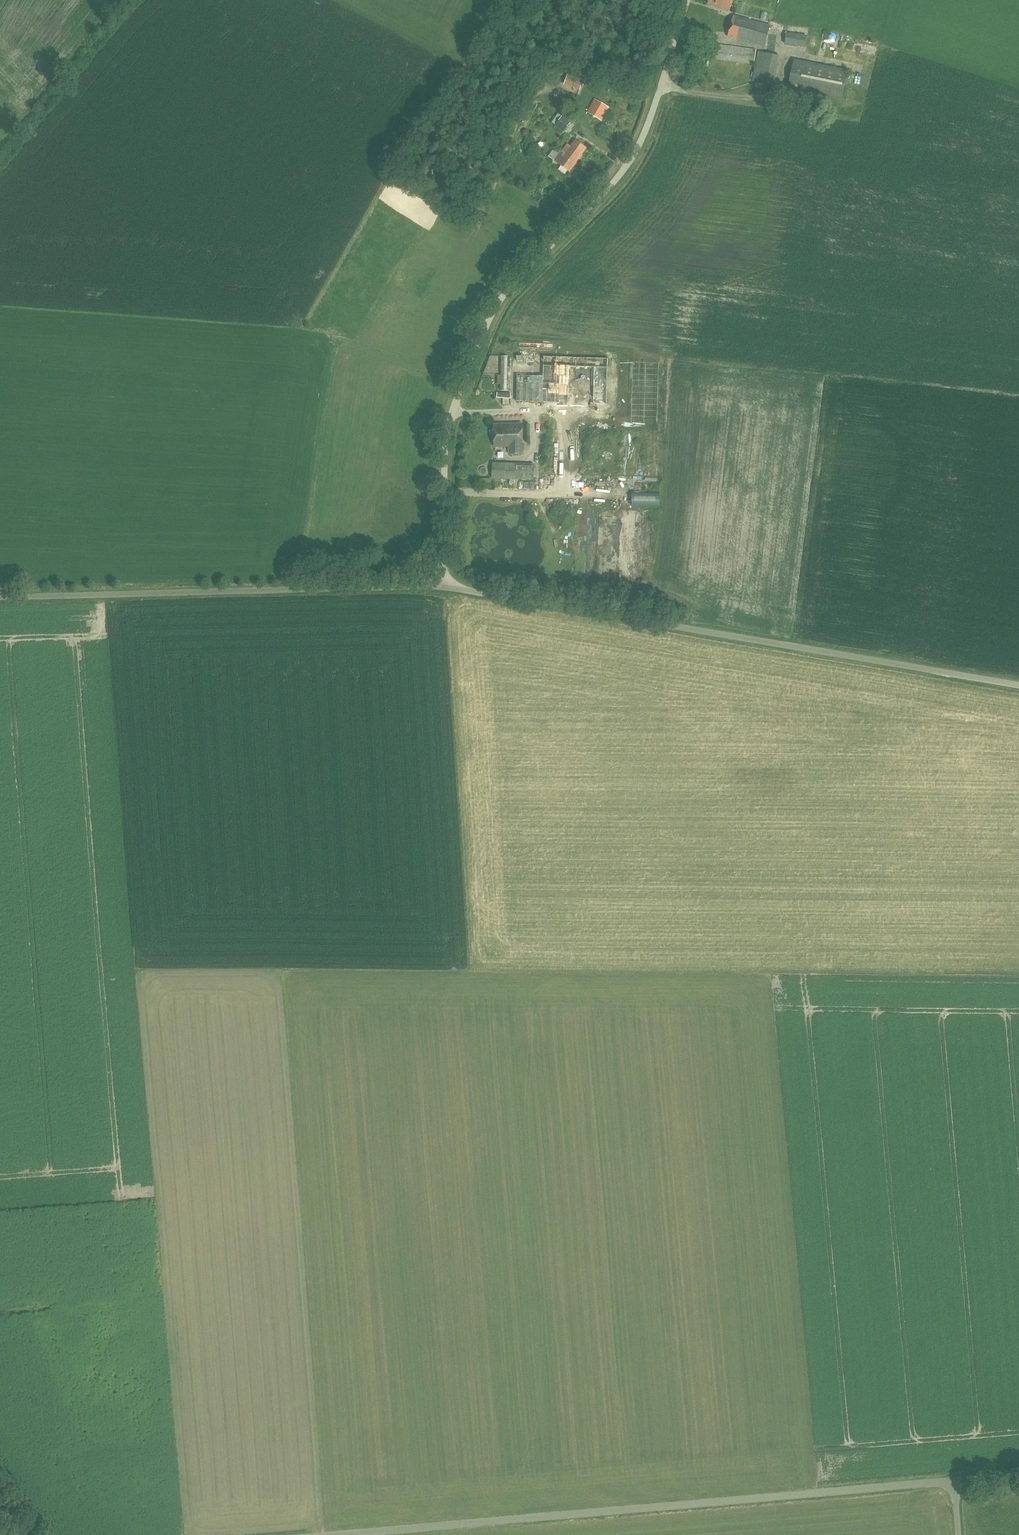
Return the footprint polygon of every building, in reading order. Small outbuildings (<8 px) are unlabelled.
[(733,0),(709,0),(708,3),(729,10),(733,0)] [(764,47),(770,25),(734,15),(727,37),(764,47)] [(805,47),(807,36),(786,34),(785,44),(805,47)] [(851,49),(854,36),(841,34),(839,47),(851,49)] [(868,47),(866,37),(859,39),(861,49),(868,47)] [(754,64),(756,49),(714,44),(712,59),(754,64)] [(775,86),(781,56),(758,51),(752,81),(775,86)] [(841,100),(843,90),(846,78),(847,69),(795,59),(793,67),(788,94),(803,97),(804,92),(841,100)] [(602,120),(609,108),(594,99),(587,111),(602,120)] [(564,132),(572,122),(571,121),(562,115),(555,125),(564,132)] [(554,149),(548,156),(555,160),(562,165),(559,169),(565,174),(568,170),(570,171),(577,162),(576,162),(586,148),(575,140),(570,146),(567,144),(560,154),(554,149)] [(516,382),(516,375),(514,375),(515,355),(507,355),(506,389),(512,389),(512,382),(516,382)] [(517,400),(567,402),(569,361),(542,359),(541,383),(518,382),(517,400)] [(523,454),(523,445),(524,445),(523,423),(493,424),(494,447),(508,446),(508,454),(523,454)] [(534,480),(534,468),(534,463),(492,462),(492,479),(502,479),(534,480)]
